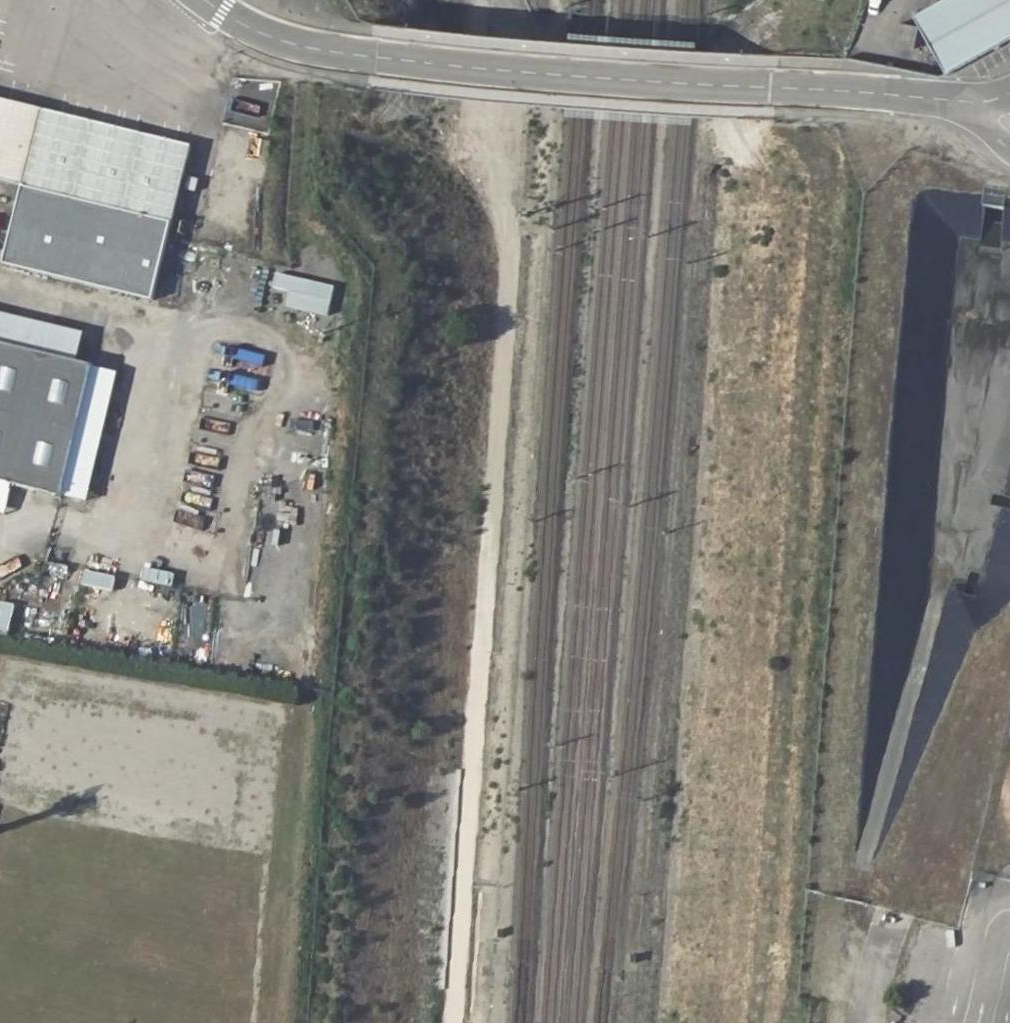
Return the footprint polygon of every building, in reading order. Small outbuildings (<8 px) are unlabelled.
[(1009,36),(1009,0),(933,0),(907,14),(941,75),(1009,36)] [(0,100),(0,181),(25,187),(7,265),(154,303),(191,148),(0,100)] [(241,102),(238,115),(262,120),(264,107),(241,102)] [(290,291),(288,310),(334,315),(337,283),(279,276),(277,289),(290,291)] [(75,359),(82,332),(0,312),(0,341),(75,359)] [(86,502),(118,372),(0,343),(0,514),(6,515),(13,484),(86,502)] [(115,590),(118,575),(88,570),(85,585),(115,590)] [(15,637),(22,605),(3,601),(0,614),(0,634),(15,637)] [(26,821),(270,850),(288,701),(101,678),(100,688),(74,685),(76,668),(35,663),(33,682),(31,682),(25,730),(37,731),(26,821)]
